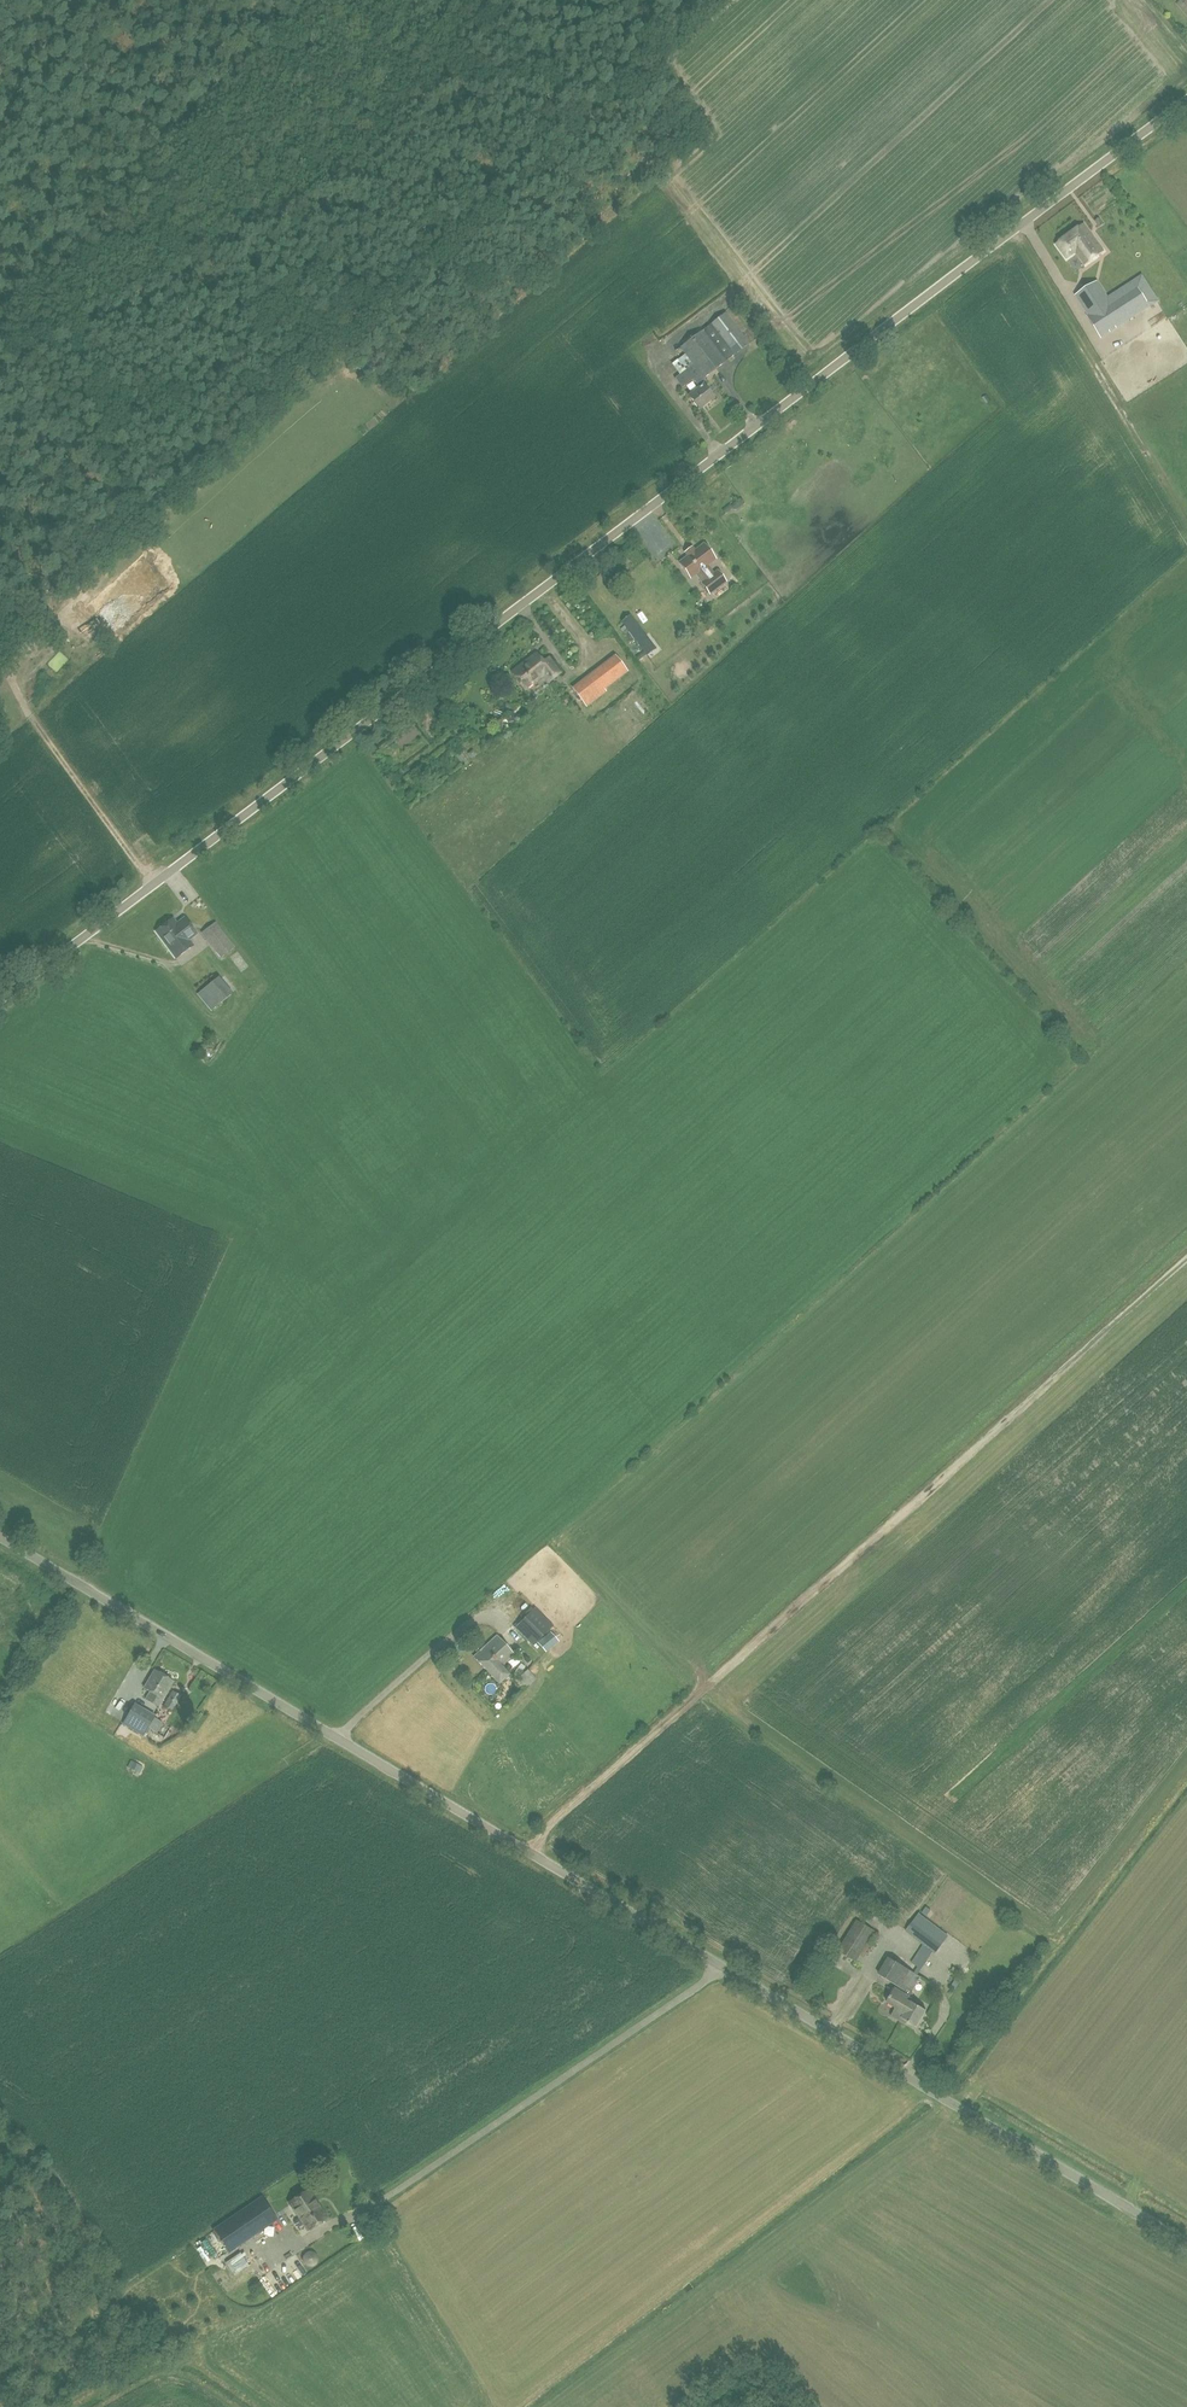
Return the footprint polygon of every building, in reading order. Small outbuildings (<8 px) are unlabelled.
[(1178,2),(1186,14),(1186,0),(1181,0),(1178,2)] [(1125,224),(1133,219),(1126,208),(1118,213),(1125,224)] [(1107,249),(1117,242),(1107,228),(1099,217),(1095,220),(1099,227),(1096,229),(1099,233),(1097,235),(1107,249)] [(1084,265),(1104,251),(1083,222),(1055,243),(1066,258),(1074,252),(1084,265)] [(1124,240),(1114,247),(1118,254),(1128,247),(1124,240)] [(1107,298),(1102,290),(1082,304),(1090,316),(1088,317),(1101,337),(1149,306),(1136,285),(1110,303),(1107,298)] [(707,382),(704,378),(749,344),(726,313),(679,348),(691,364),(674,378),(681,387),(692,379),(698,387),(686,395),(699,411),(715,399),(704,384),(707,382)] [(172,523),(182,517),(177,509),(167,515),(172,523)] [(715,559),(704,544),(694,551),(694,550),(688,555),(688,556),(679,563),(690,577),(699,571),(706,580),(702,583),(709,594),(725,581),(717,571),(714,574),(706,565),(715,559)] [(635,565),(637,574),(645,572),(647,580),(656,578),(653,562),(635,565)] [(690,617),(687,609),(676,612),(679,620),(690,617)] [(649,641),(630,615),(622,621),(641,646),(649,641)] [(541,662),(535,654),(510,673),(523,689),(541,675),(547,683),(559,673),(547,657),(541,662)] [(571,688),(586,707),(606,692),(605,689),(628,671),(615,654),(571,688)] [(197,934),(185,918),(177,924),(173,918),(156,931),(176,958),(193,946),(189,940),(197,934)] [(220,958),(234,948),(220,929),(206,939),(220,958)] [(212,1011),(231,994),(217,978),(197,994),(212,1011)] [(534,1607),(514,1628),(532,1646),(554,1626),(534,1607)] [(546,1652),(559,1642),(552,1633),(538,1643),(546,1652)] [(509,1649),(496,1635),(473,1656),(485,1670),(509,1649)] [(509,1649),(485,1670),(498,1684),(509,1674),(501,1666),(514,1655),(509,1649)] [(522,1672),(528,1663),(523,1659),(516,1669),(522,1672)] [(159,1707),(174,1681),(154,1670),(144,1688),(150,1692),(145,1699),(159,1707)] [(523,1691),(536,1679),(527,1670),(515,1681),(523,1691)] [(172,1711),(180,1695),(172,1690),(163,1705),(172,1711)] [(144,1736),(155,1718),(141,1710),(142,1708),(135,1704),(123,1724),(144,1736)] [(923,1944),(932,1932),(928,1930),(931,1926),(921,1919),(918,1922),(914,1919),(906,1930),(923,1944)] [(855,1961),(874,1932),(857,1921),(838,1950),(855,1961)] [(923,1944),(912,1962),(921,1968),(932,1952),(936,1953),(944,1942),(932,1932),(923,1944)] [(895,2007),(891,2015),(902,2022),(904,2019),(905,2018),(903,2017),(906,2010),(902,2008),(903,2005),(905,2007),(907,2003),(905,2002),(909,1996),(921,1976),(917,1974),(913,1972),(889,1957),(878,1975),(899,1987),(898,1989),(895,1987),(886,2002),(895,2007)] [(870,1988),(875,1979),(867,1974),(862,1983),(870,1988)] [(916,2000),(909,1996),(905,2002),(907,2003),(905,2007),(903,2005),(902,2008),(906,2010),(903,2017),(905,2018),(904,2019),(917,2026),(926,2009),(914,2002),(916,2000)] [(835,2008),(841,2023),(852,2019),(847,2004),(835,2008)] [(308,2229),(325,2217),(308,2191),(291,2202),(308,2229)] [(229,2254),(278,2220),(263,2197),(213,2230),(229,2254)] [(305,2253),(313,2265),(322,2259),(314,2247),(305,2253)] [(250,2264),(245,2250),(228,2256),(233,2270),(250,2264)]
